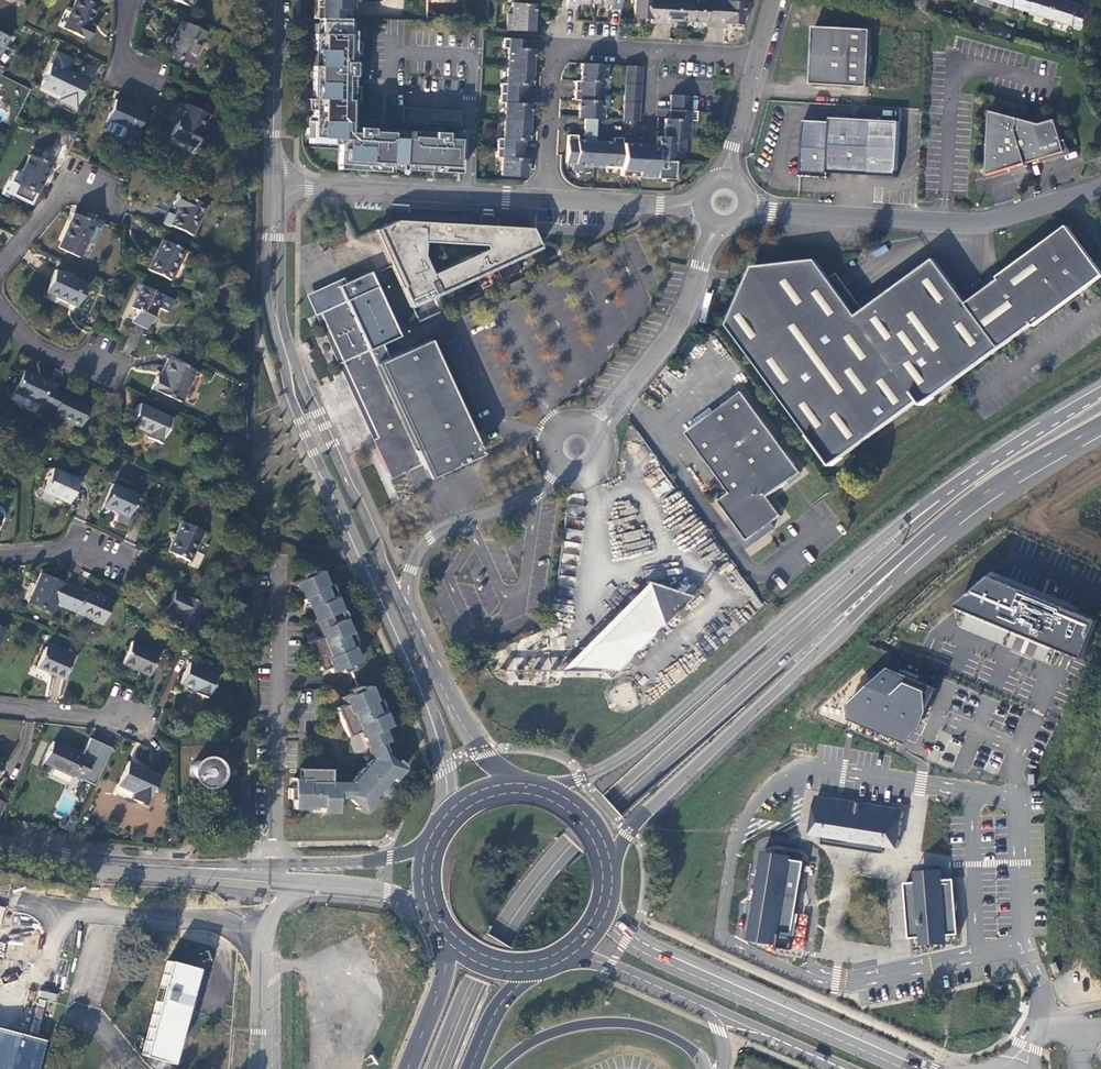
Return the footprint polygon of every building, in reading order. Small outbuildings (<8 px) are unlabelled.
[(62,29),(88,40),(93,28),(88,25),(97,6),(84,0),(75,0),(62,29)] [(317,19),(346,19),(350,19),(350,2),(356,2),(356,0),(318,0),(317,19)] [(593,4),(610,5),(609,9),(620,9),(621,0),(593,0),(593,4)] [(650,24),(660,24),(662,0),(634,0),(633,19),(650,20),(650,24)] [(660,24),(670,25),(671,21),(677,21),(687,22),(689,0),(662,0),(660,24)] [(687,22),(704,22),(704,27),(714,27),(716,0),(709,0),(689,0),(687,22)] [(716,0),(714,27),(724,28),(725,24),(741,25),(743,2),(716,0)] [(995,2),(1019,9),(1020,4),(1026,6),(1024,11),(1025,11),(1027,7),(1032,8),(1031,13),(1078,28),(1080,23),(1086,26),(1094,4),(1080,0),(1074,0),(1073,3),(1063,0),(995,0),(995,2)] [(507,14),(506,31),(533,32),(535,4),(512,3),(511,14),(507,14)] [(345,31),(346,19),(317,19),(317,35),(313,35),(312,51),(317,51),(317,66),(312,66),(311,99),(311,110),(311,122),(310,138),(339,139),(339,145),(337,166),(387,169),(387,164),(411,165),(410,171),(459,174),(461,135),(349,128),(350,101),(350,87),(351,57),(351,43),(351,31),(345,31)] [(190,64),(205,32),(181,21),(175,34),(176,35),(167,54),(190,64)] [(873,30),(815,27),(813,65),(816,65),(815,84),(869,88),(873,30)] [(528,49),(529,40),(503,38),(502,47),(508,47),(507,66),(532,68),(533,49),(528,49)] [(55,53),(39,86),(62,97),(61,101),(75,108),(87,82),(65,71),(71,60),(55,53)] [(603,74),(605,74),(606,65),(581,64),(580,81),(574,81),(574,91),(602,92),(603,74)] [(531,86),(532,68),(507,66),(506,84),(500,83),(499,93),(525,95),(526,86),(531,86)] [(625,66),(622,121),(638,122),(642,67),(625,66)] [(26,88),(0,76),(0,93),(20,102),(26,88)] [(601,110),(602,92),(574,91),(573,100),(578,100),(577,119),(584,119),(596,120),(602,120),(603,110),(601,110)] [(505,102),(504,118),(504,121),(529,123),(530,104),(525,104),(525,95),(499,93),(499,102),(505,102)] [(670,95),(669,110),(689,111),(690,96),(670,95)] [(144,113),(114,100),(105,120),(135,133),(144,113)] [(208,115),(183,103),(176,118),(178,119),(170,136),(193,147),(208,115)] [(664,119),(663,137),(673,138),(688,139),(689,121),(695,121),(695,112),(689,111),(669,110),(669,119),(664,119)] [(1021,119),(985,110),(988,176),(1027,164),(1017,130),(1021,119)] [(901,122),(873,121),(831,118),(831,122),(804,121),(801,176),(829,178),(830,173),(870,176),(897,177),(901,122)] [(583,166),(593,167),(594,142),(596,120),(584,119),(583,136),(586,136),(585,141),(577,141),(577,136),(567,135),(565,163),(583,164),(583,166)] [(1042,125),(1021,119),(1017,130),(1027,164),(1067,152),(1058,120),(1042,125)] [(310,138),(311,122),(308,121),(308,143),(339,145),(339,139),(310,138)] [(528,141),(529,123),(504,121),(503,140),(497,139),(496,148),(522,150),(523,141),(528,141)] [(621,167),(620,176),(670,179),(671,162),(675,162),(676,151),(672,151),(673,138),(663,137),(656,137),(655,148),(649,147),(649,145),(622,143),(621,167)] [(612,143),(594,142),(593,167),(603,167),(603,165),(621,167),(622,143),(622,139),(612,138),(612,143)] [(522,150),(496,148),(496,157),(502,158),(501,176),(526,177),(527,159),(522,158),(522,150)] [(29,155),(15,184),(37,194),(50,165),(29,155)] [(205,206),(177,192),(171,205),(177,207),(169,225),(191,236),(205,206)] [(73,213),(57,248),(78,258),(94,223),(73,213)] [(481,226),(406,221),(407,224),(413,237),(437,238),(437,243),(483,245),(485,249),(425,276),(402,226),(400,221),(394,221),(389,223),(423,298),(537,246),(529,228),(492,226),(492,231),(481,230),(481,226)] [(389,223),(374,230),(409,306),(423,298),(389,223)] [(1034,324),(1079,292),(1080,294),(1091,286),(1090,284),(1100,276),(1100,273),(1069,229),(969,304),(936,259),(866,310),(858,316),(831,279),(817,260),(754,267),(728,325),(831,466),(920,401),(923,406),(1034,324)] [(161,240),(147,270),(170,281),(184,251),(161,240)] [(670,246),(666,241),(660,245),(664,250),(670,246)] [(541,255),(535,258),(539,266),(545,263),(541,255)] [(518,263),(492,273),(495,281),(521,271),(518,263)] [(86,285),(55,270),(44,292),(76,307),(86,285)] [(831,279),(858,316),(866,310),(839,273),(831,279)] [(172,300),(140,285),(130,308),(136,311),(131,321),(147,328),(156,307),(166,312),(172,300)] [(434,298),(438,306),(443,303),(440,295),(434,298)] [(480,454),(427,340),(374,364),(345,301),(319,313),(373,430),(376,437),(371,439),(389,479),(420,465),(433,459),(440,473),(480,454)] [(371,439),(376,437),(373,430),(319,313),(314,315),(371,439)] [(150,388),(180,402),(195,371),(168,358),(158,378),(156,377),(150,388)] [(32,400),(46,407),(54,390),(47,386),(49,382),(24,371),(14,392),(32,400)] [(52,414),(79,427),(89,406),(62,393),(54,390),(46,407),(54,411),(52,414)] [(28,408),(32,400),(14,392),(10,400),(28,408)] [(731,493),(719,502),(748,541),(765,528),(769,533),(773,530),(770,525),(782,516),(768,497),(802,472),(743,392),(687,433),(731,493)] [(171,419),(139,404),(129,425),(149,434),(146,438),(159,444),(171,419)] [(440,473),(433,459),(420,465),(427,479),(440,473)] [(53,496),(68,503),(78,481),(51,468),(42,489),(41,491),(53,496)] [(118,513),(115,519),(116,522),(125,526),(128,525),(131,519),(130,516),(128,515),(137,495),(112,484),(102,506),(118,513)] [(50,504),(53,496),(41,491),(42,489),(37,487),(34,492),(34,495),(36,497),(38,499),(50,504)] [(194,551),(203,531),(181,521),(167,552),(189,562),(187,565),(196,569),(202,555),(194,551)] [(310,571),(300,575),(302,578),(292,583),(299,599),(303,598),(307,609),(307,608),(320,637),(307,642),(319,670),(328,666),(331,673),(337,670),(340,669),(342,672),(351,668),(350,665),(359,661),(354,648),(351,647),(346,634),(351,632),(346,622),(341,619),(331,624),(327,616),(338,612),(340,607),(335,596),(330,598),(325,586),(326,583),(321,571),(311,574),(310,571)] [(41,574),(29,603),(51,612),(55,603),(65,608),(74,588),(41,574)] [(960,607),(1068,651),(1087,659),(1100,628),(1100,620),(1086,613),(996,576),(960,607)] [(679,592),(695,595),(697,584),(681,580),(679,592)] [(653,613),(660,630),(687,599),(643,584),(644,585),(649,600),(646,602),(645,605),(646,608),(648,611),(650,613),(653,613)] [(644,585),(557,672),(619,673),(660,630),(653,613),(650,613),(648,611),(646,608),(645,605),(646,602),(649,600),(644,585)] [(74,588),(65,608),(102,624),(112,602),(85,590),(83,592),(74,588)] [(189,634),(203,604),(173,591),(166,607),(174,611),(168,624),(189,634)] [(1013,650),(1046,660),(1050,648),(1017,637),(1013,650)] [(130,642),(121,664),(148,676),(158,654),(130,642)] [(45,647),(36,667),(63,679),(72,659),(45,647)] [(188,663),(179,684),(195,691),(194,693),(206,698),(216,675),(188,663)] [(890,668),(850,705),(849,718),(912,742),(924,731),(941,689),(890,668)] [(359,686),(349,690),(351,694),(341,698),(344,704),(335,708),(347,736),(360,730),(371,758),(370,759),(351,781),(349,783),(330,783),(330,769),(300,768),(299,778),(293,778),(292,788),(288,788),(288,798),(292,799),(292,809),(306,809),(308,807),(322,807),(321,813),(333,813),(337,809),(337,798),(348,798),(362,810),(368,810),(375,801),(372,798),(390,778),(393,781),(401,772),(400,766),(386,754),(382,743),(384,742),(386,737),(383,729),(387,727),(389,722),(384,711),(379,714),(374,701),(375,698),(370,686),(360,690),(359,686)] [(52,742),(42,763),(72,777),(73,775),(83,779),(92,759),(82,755),(82,756),(52,742)] [(209,775),(210,773),(210,770),(209,767),(208,765),(207,763),(204,762),(202,761),(199,760),(197,761),(194,762),(192,764),(191,766),(190,768),(190,771),(190,774),(191,776),(193,778),(195,779),(198,780),(200,780),(203,780),(205,779),(207,777),(209,775)] [(127,761),(117,785),(134,793),(132,799),(146,806),(159,776),(127,761)] [(906,810),(816,796),(809,837),(838,841),(873,847),(899,851),(906,810)] [(764,852),(749,942),(791,949),(806,858),(764,852)] [(916,881),(905,882),(910,936),(922,935),(923,945),(949,943),(949,933),(960,932),(955,879),(943,880),(942,869),(915,871),(916,881)] [(7,907),(0,933),(0,990),(40,1001),(41,999),(58,935),(53,925),(54,919),(7,907)] [(62,921),(54,919),(53,925),(58,935),(62,921)] [(169,1063),(195,968),(166,960),(140,1055),(169,1063)] [(45,1040),(0,1028),(0,1068),(37,1068),(45,1040)]
